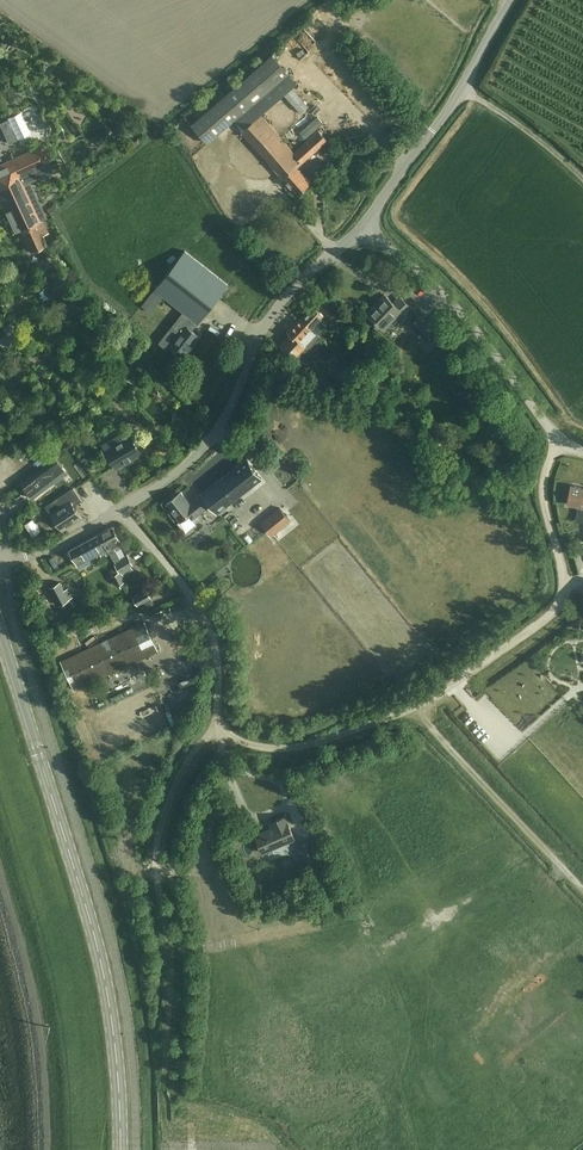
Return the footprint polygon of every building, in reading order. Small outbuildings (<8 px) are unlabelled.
[(243,129),(261,114),(297,82),(273,54),(192,124),(208,142),(235,119),(243,129)] [(261,114),(243,129),(241,130),(282,176),(298,194),(311,182),(297,166),(328,139),(319,130),(294,152),(261,114)] [(12,128),(4,132),(9,142),(17,138),(12,128)] [(332,144),(322,153),(327,158),(334,153),(335,154),(338,151),(332,144)] [(0,164),(0,199),(14,231),(20,229),(31,251),(47,244),(42,234),(48,232),(22,173),(48,161),(41,145),(14,158),(0,164)] [(52,214),(59,207),(55,202),(47,209),(52,214)] [(199,322),(228,284),(185,250),(156,288),(199,322)] [(163,296),(154,289),(142,304),(151,311),(163,296)] [(404,314),(411,307),(400,297),(394,303),(385,294),(379,300),(381,302),(369,315),(385,329),(391,335),(403,322),(397,316),(402,311),(404,314)] [(326,301),(320,307),(331,317),(336,312),(326,301)] [(314,306),(301,318),(321,337),(318,333),(327,324),(321,318),(324,315),(314,306)] [(419,315),(411,324),(425,337),(431,343),(439,334),(433,328),(419,315)] [(28,317),(22,320),(25,325),(31,322),(28,317)] [(283,344),(295,356),(300,360),(295,364),(301,370),(308,363),(303,358),(321,337),(301,318),(301,319),(289,331),(292,334),(283,344)] [(11,322),(3,327),(7,335),(16,330),(11,322)] [(183,356),(199,335),(184,323),(178,330),(180,331),(170,345),(183,356)] [(371,345),(364,353),(370,359),(377,351),(371,345)] [(357,358),(351,365),(357,371),(363,365),(357,358)] [(374,377),(369,384),(375,389),(380,382),(374,377)] [(128,429),(103,444),(116,467),(126,461),(127,462),(131,459),(131,460),(132,459),(131,458),(142,452),(128,429)] [(34,498),(68,472),(55,456),(21,482),(34,498)] [(203,493),(190,503),(181,492),(168,503),(181,520),(178,522),(186,532),(196,523),(192,518),(211,503),(218,512),(261,477),(246,457),(202,492),(203,493)] [(62,478),(47,490),(54,500),(59,496),(57,493),(68,485),(62,478)] [(568,503),(577,505),(577,507),(582,508),(582,487),(572,485),(568,503)] [(51,512),(44,517),(47,521),(52,518),(51,517),(53,515),(63,529),(82,517),(75,507),(83,502),(74,487),(54,500),(47,505),(51,512)] [(291,521),(281,509),(263,523),(273,535),(291,521)] [(189,535),(196,541),(207,528),(200,522),(189,535)] [(113,526),(100,533),(109,550),(120,571),(121,571),(124,576),(134,570),(131,565),(133,564),(128,556),(121,559),(115,547),(122,543),(113,526)] [(74,547),(69,550),(76,561),(79,566),(90,560),(88,558),(87,555),(100,549),(102,554),(109,550),(100,533),(74,547)] [(117,584),(125,580),(120,572),(113,576),(117,584)] [(59,605),(74,597),(68,588),(65,589),(61,581),(49,588),(59,605)] [(156,607),(147,589),(133,596),(138,605),(144,602),(148,611),(156,607)] [(154,602),(163,599),(161,593),(152,596),(154,602)] [(74,689),(158,650),(145,622),(61,661),(74,689)] [(273,828),(256,835),(263,852),(295,839),(285,816),(271,822),(273,828)] [(312,838),(297,845),(305,862),(319,856),(312,838)]
